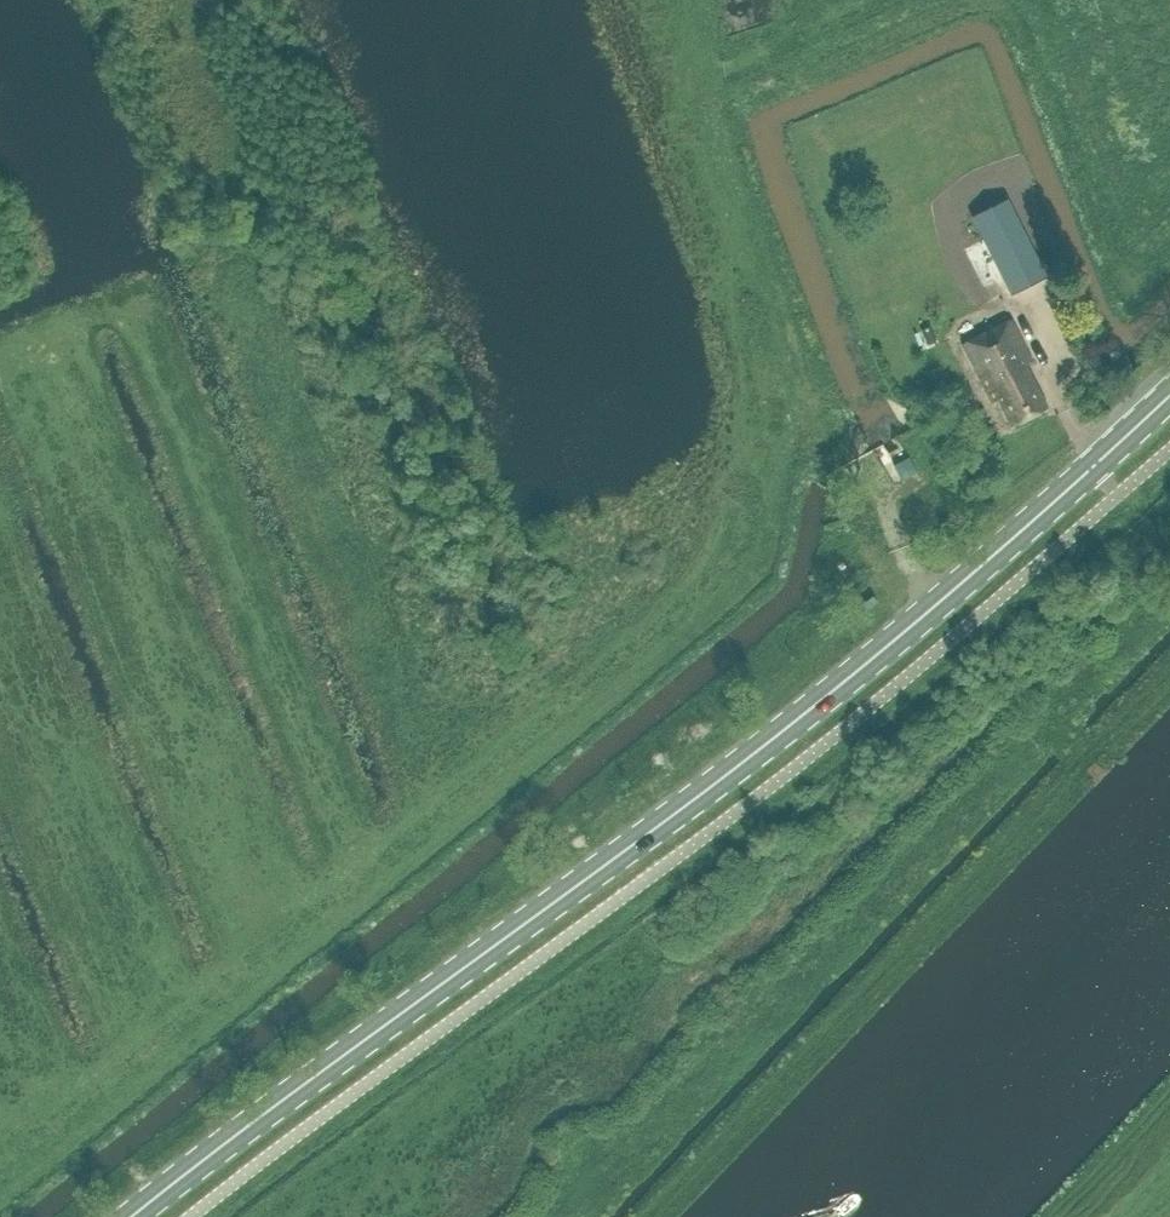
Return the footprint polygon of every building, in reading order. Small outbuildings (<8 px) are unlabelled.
[(1033,243),(1002,259),(1020,296),(1051,280),(1033,243)] [(1043,404),(1024,365),(1031,362),(1009,320),(963,344),(992,402),(998,399),(1010,421),(1043,404)]
